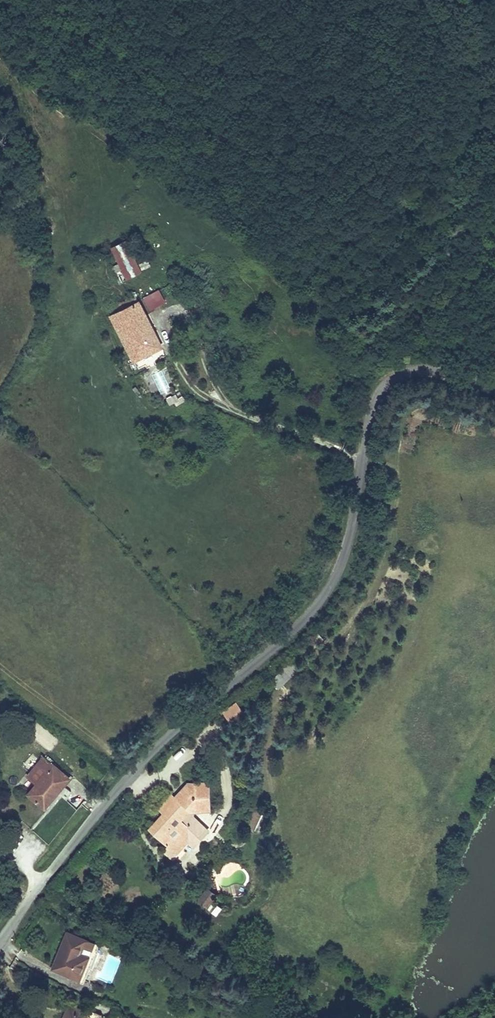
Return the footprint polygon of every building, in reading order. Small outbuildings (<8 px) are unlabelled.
[(147,266),(130,234),(108,246),(125,278),(147,266)] [(147,311),(166,301),(159,289),(140,298),(147,311)] [(111,309),(114,315),(139,302),(135,296),(111,309)] [(139,302),(114,315),(138,358),(162,344),(139,302)] [(159,393),(168,391),(165,372),(156,374),(159,393)] [(165,398),(171,407),(185,398),(179,389),(165,398)] [(269,678),(279,688),(300,666),(290,656),(269,678)] [(222,711),(231,724),(246,713),(237,700),(222,711)] [(72,774),(53,759),(52,761),(43,754),(26,773),(35,781),(27,791),(46,806),(72,774)] [(211,778),(188,779),(175,794),(173,792),(159,807),(163,811),(149,827),(165,841),(159,847),(178,863),(210,828),(191,811),(192,809),(212,808),(211,778)] [(261,811),(253,809),(250,821),(257,824),(261,811)] [(92,980),(106,947),(75,935),(61,970),(92,980)] [(71,1017),(111,1017),(76,1005),(71,1017)]
